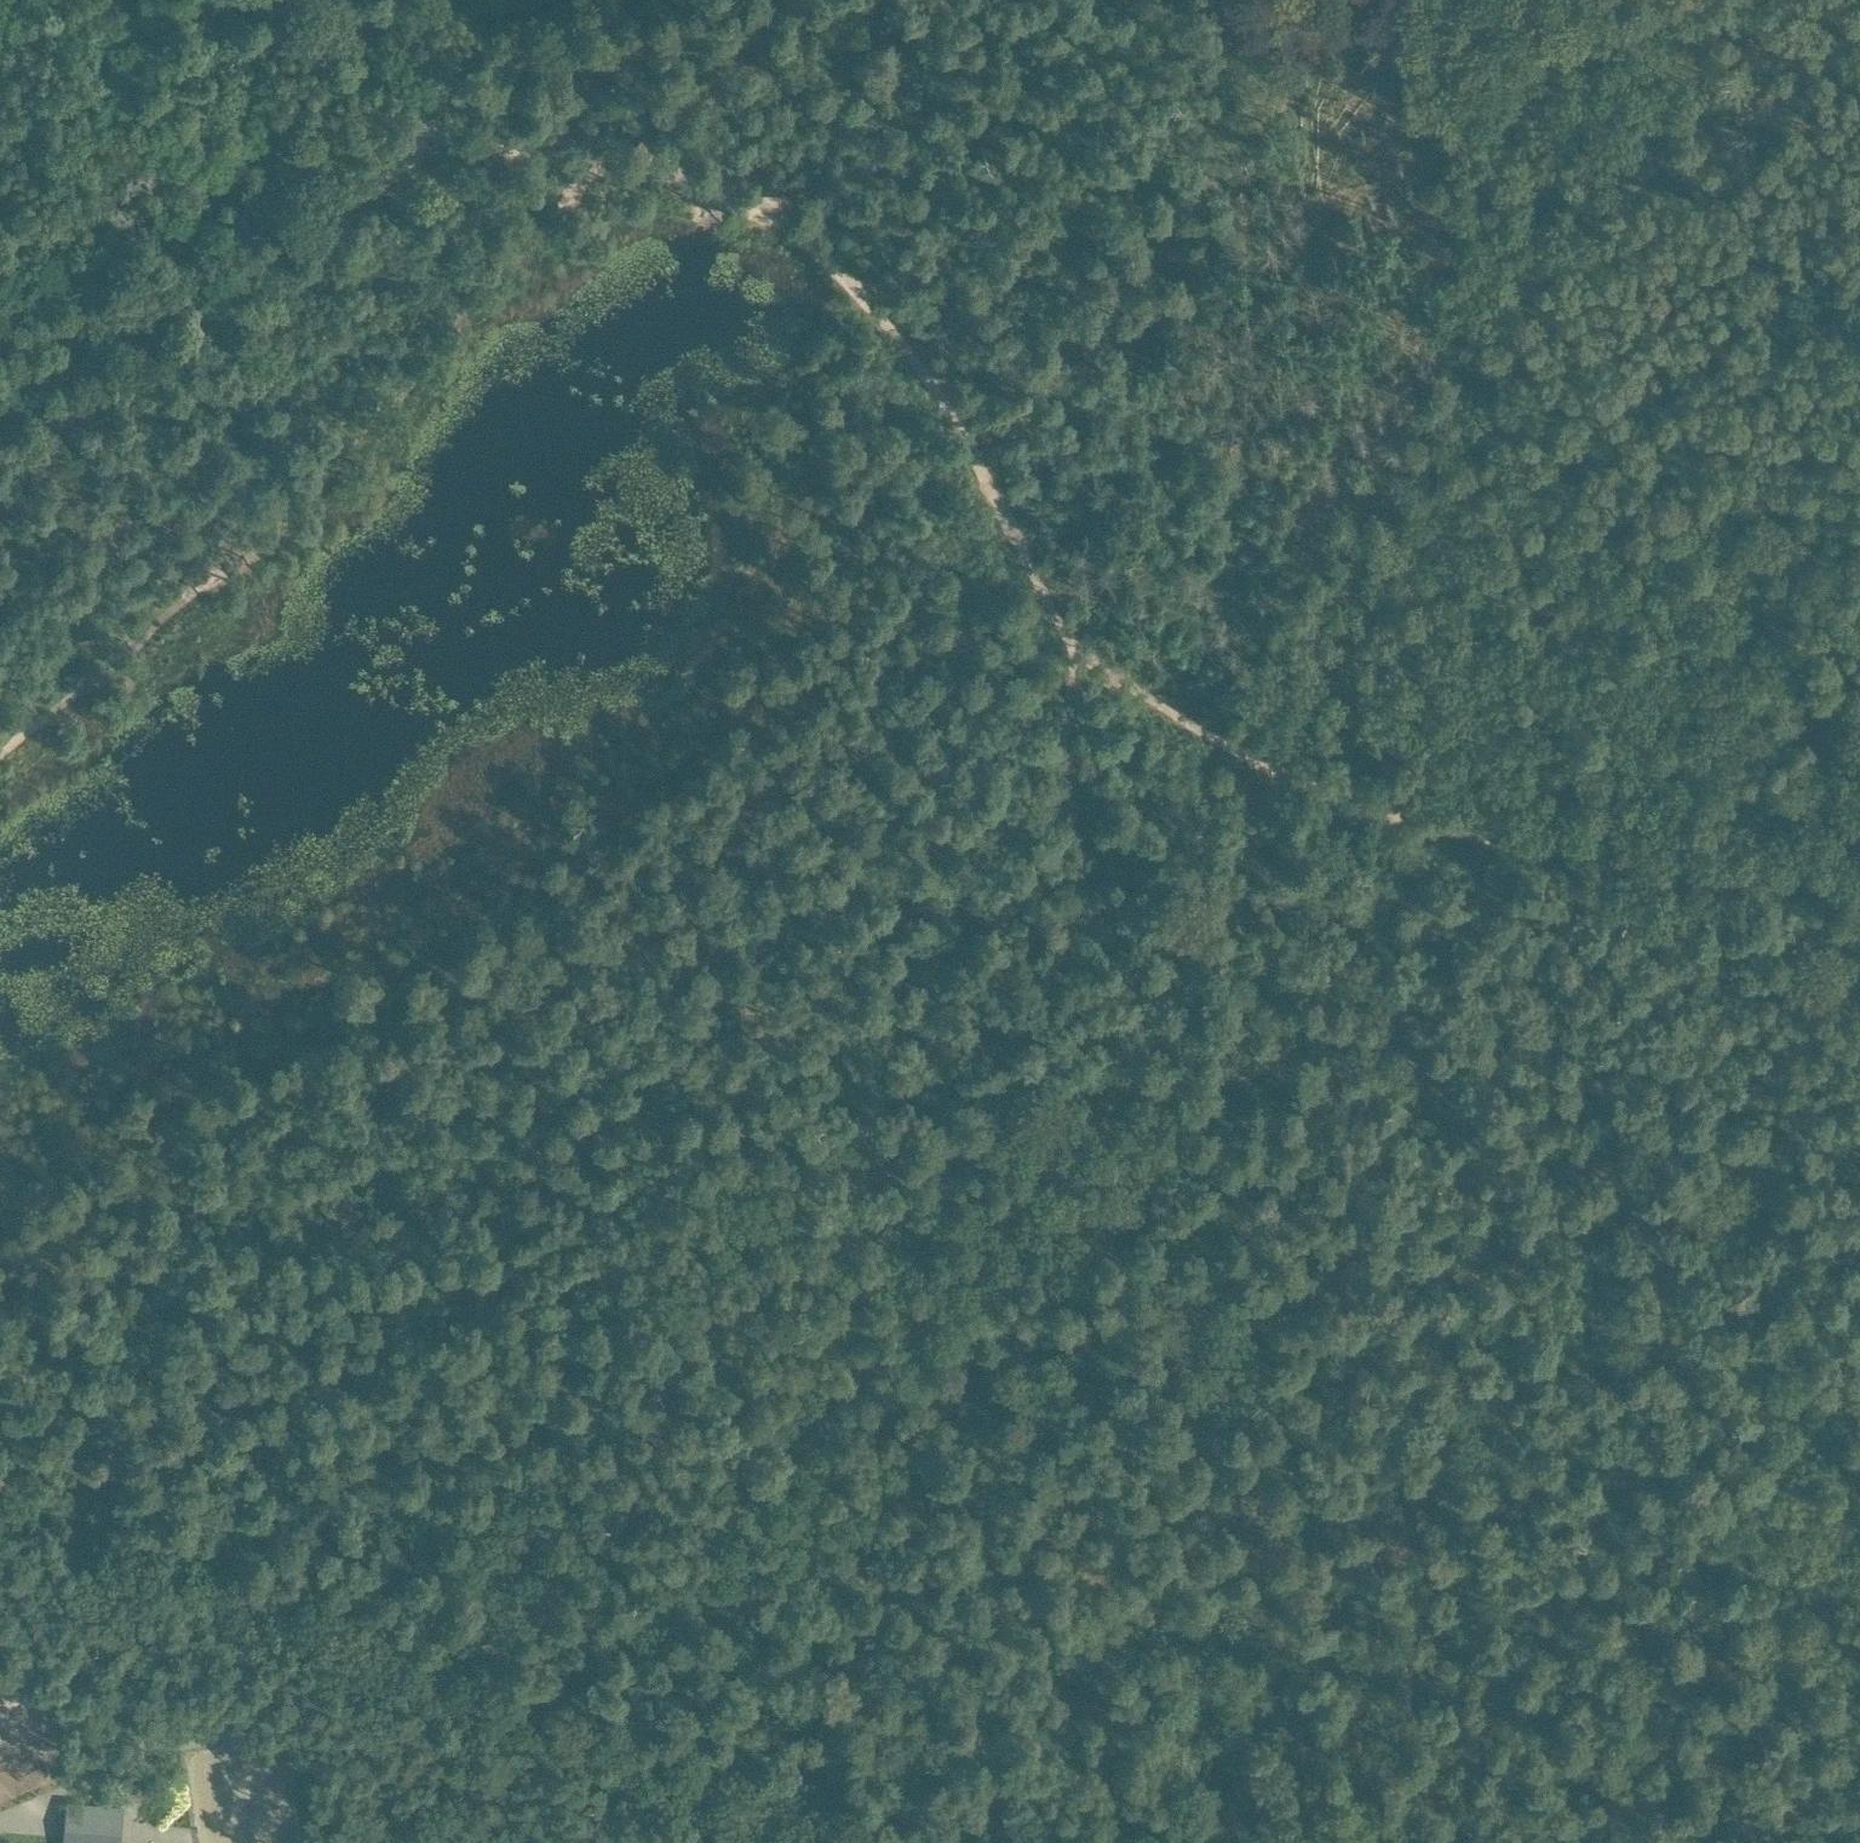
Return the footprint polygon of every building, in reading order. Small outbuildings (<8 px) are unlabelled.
[(68,1842),(127,1842),(128,1800),(69,1799),(68,1842)]
